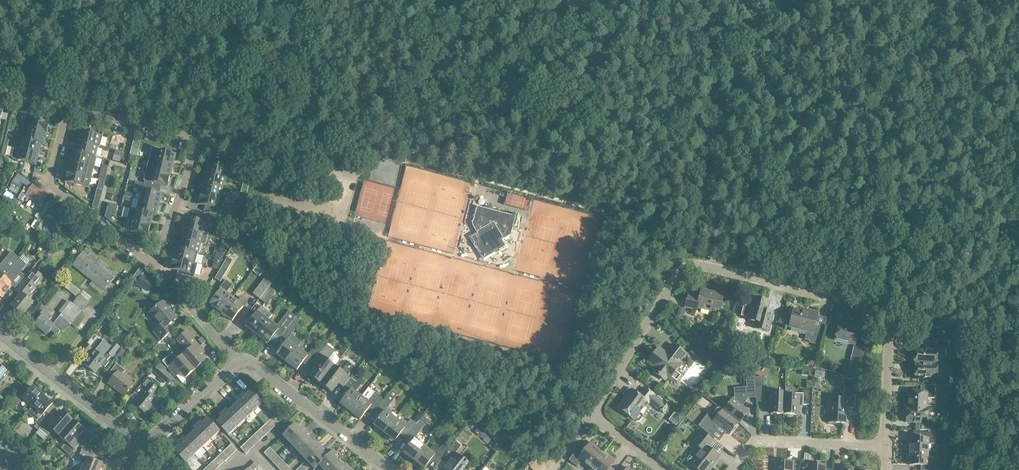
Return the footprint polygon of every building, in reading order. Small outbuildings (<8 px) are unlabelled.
[(49,123),(26,117),(23,128),(47,134),(49,123)] [(47,134),(23,128),(20,138),(44,144),(47,134)] [(81,131),(79,142),(100,147),(102,136),(81,131)] [(44,144),(20,138),(20,139),(22,139),(20,149),(15,148),(38,154),(41,144),(44,144)] [(79,142),(76,152),(95,157),(97,147),(100,147),(79,142)] [(38,154),(15,148),(12,159),(36,165),(38,154)] [(175,154),(152,148),(149,159),(173,165),(175,154)] [(76,152),(73,151),(71,161),(89,165),(92,156),(95,157),(76,152)] [(173,165),(149,159),(147,170),(170,176),(173,165)] [(94,167),(89,165),(71,161),(68,171),(92,177),(94,167)] [(228,167),(209,163),(206,174),(225,178),(228,167)] [(170,176),(147,170),(144,181),(167,187),(170,176)] [(92,177),(68,171),(65,182),(89,188),(92,177)] [(30,188),(33,183),(18,174),(15,179),(30,188)] [(225,178),(206,174),(204,184),(223,188),(225,178)] [(22,184),(14,179),(11,183),(19,188),(22,184)] [(33,183),(30,188),(26,195),(38,202),(44,192),(33,183)] [(223,188),(204,184),(201,193),(220,198),(223,188)] [(104,188),(98,186),(93,205),(99,206),(104,188)] [(161,194),(143,189),(140,200),(159,205),(161,194)] [(220,198),(201,193),(199,204),(205,206),(204,212),(216,215),(217,209),(222,210),(225,199),(220,198)] [(140,200),(137,210),(156,215),(159,205),(140,200)] [(477,232),(469,237),(473,245),(476,249),(477,248),(495,253),(496,254),(500,252),(508,247),(503,239),(511,235),(516,217),(477,206),(475,215),(473,216),(474,217),(473,221),(472,222),(472,223),(472,225),(477,232)] [(137,210),(130,208),(127,219),(132,221),(132,220),(150,225),(153,215),(156,216),(156,215),(137,210)] [(206,223),(187,218),(184,229),(203,234),(203,233),(206,223)] [(132,220),(132,221),(129,231),(148,236),(150,225),(132,220)] [(203,234),(184,229),(182,239),(201,243),(201,244),(205,245),(208,234),(203,233),(203,234)] [(383,238),(373,236),(371,245),(381,247),(383,238)] [(182,239),(180,248),(179,249),(198,253),(201,244),(201,243),(182,239)] [(180,248),(177,247),(174,258),(195,264),(195,263),(198,254),(198,253),(179,249),(180,248)] [(106,271),(109,267),(85,248),(72,265),(92,281),(88,286),(100,296),(115,278),(106,271)] [(11,253),(0,266),(0,283),(19,259),(11,253)] [(226,257),(213,278),(219,282),(232,260),(226,257)] [(195,264),(174,258),(171,269),(178,271),(176,277),(193,281),(197,264),(195,263),(195,264)] [(19,259),(0,283),(0,295),(5,289),(9,293),(18,283),(13,279),(25,265),(19,259)] [(48,265),(43,261),(39,266),(44,270),(48,265)] [(259,299),(268,288),(280,273),(272,267),(252,293),(259,299)] [(21,294),(11,307),(22,315),(32,303),(26,298),(43,278),(33,270),(16,291),(21,294)] [(144,283),(149,287),(153,281),(144,274),(136,285),(141,288),(144,283)] [(77,297),(79,295),(82,291),(83,290),(70,280),(65,287),(77,297)] [(221,313),(232,299),(226,294),(232,285),(226,280),(213,297),(214,298),(210,304),(221,313)] [(268,288),(259,299),(266,304),(275,293),(268,288)] [(92,298),(82,291),(79,295),(89,302),(92,298)] [(688,294),(685,307),(697,310),(697,308),(711,311),(711,309),(719,311),(723,295),(714,293),(714,295),(701,292),(699,297),(688,294)] [(305,293),(299,300),(306,305),(311,297),(305,293)] [(79,295),(77,297),(73,304),(68,301),(59,312),(62,314),(53,326),(60,331),(61,330),(64,332),(67,328),(68,329),(71,324),(77,329),(86,317),(80,313),(89,302),(79,295)] [(237,302),(232,299),(221,313),(232,321),(247,302),(241,298),(237,302)] [(753,299),(748,319),(756,321),(754,329),(768,332),(772,319),(765,317),(769,303),(753,299)] [(162,302),(149,313),(160,326),(153,332),(161,341),(173,331),(169,325),(177,319),(162,302)] [(257,335),(268,321),(261,316),(266,310),(261,307),(246,327),(257,335)] [(26,325),(35,311),(31,308),(21,322),(26,325)] [(793,309),(789,327),(807,331),(805,340),(818,343),(822,328),(814,326),(817,313),(808,311),(808,313),(793,309)] [(60,331),(53,326),(48,322),(52,318),(43,311),(38,317),(40,319),(35,325),(47,335),(51,330),(57,335),(60,331)] [(268,321),(257,335),(268,343),(275,334),(280,338),(283,334),(296,317),(289,311),(276,327),(268,321)] [(297,317),(296,317),(283,334),(289,339),(301,323),(302,321),(297,317)] [(838,325),(835,340),(855,345),(859,330),(838,325)] [(189,355),(195,351),(200,347),(186,331),(176,339),(187,352),(189,355)] [(298,348),(287,340),(280,349),(276,355),(286,363),(298,348)] [(952,340),(934,340),(934,350),(915,349),(914,364),(915,364),(916,364),(937,365),(937,363),(939,363),(939,355),(945,356),(946,348),(952,349),(952,340)] [(121,348),(114,342),(106,351),(111,357),(113,358),(121,348)] [(128,350),(132,345),(127,342),(124,347),(128,350)] [(695,344),(690,352),(702,362),(708,355),(695,344)] [(308,356),(298,348),(286,363),(296,371),(303,363),(308,367),(312,363),(322,350),(317,345),(312,351),(308,356)] [(326,345),(322,350),(312,363),(316,367),(309,376),(321,384),(334,367),(339,360),(334,352),(335,352),(326,345)] [(669,379),(677,369),(680,365),(677,363),(685,354),(674,345),(666,354),(658,348),(648,362),(656,368),(653,371),(667,382),(669,379)] [(852,377),(857,378),(865,349),(853,346),(848,369),(853,370),(852,377)] [(111,357),(106,351),(101,347),(97,353),(94,350),(83,364),(95,373),(102,365),(105,367),(109,363),(108,362),(111,357)] [(187,352),(182,355),(195,370),(204,362),(195,351),(189,355),(187,352)] [(373,351),(368,358),(375,364),(380,357),(373,351)] [(195,370),(182,355),(177,359),(172,353),(162,361),(171,372),(176,368),(185,378),(195,370)] [(754,354),(754,362),(767,363),(768,355),(754,354)] [(334,367),(321,384),(331,393),(338,384),(343,388),(358,369),(348,362),(341,372),(334,367)] [(391,362),(387,367),(391,370),(395,365),(391,362)] [(116,364),(108,374),(113,378),(108,384),(124,396),(133,384),(122,375),(125,371),(116,364)] [(159,364),(153,371),(163,380),(169,373),(159,364)] [(937,365),(916,364),(915,364),(915,378),(923,379),(922,385),(948,386),(948,380),(936,379),(936,377),(938,377),(939,366),(937,366),(937,365)] [(358,369),(343,388),(349,392),(340,404),(350,412),(361,397),(355,393),(364,382),(359,378),(357,380),(356,379),(361,372),(358,369)] [(684,375),(677,369),(669,379),(677,385),(684,375)] [(686,381),(692,387),(701,376),(695,371),(686,381)] [(735,396),(724,410),(738,423),(739,424),(748,411),(742,406),(748,399),(756,398),(755,394),(754,377),(753,374),(745,374),(747,387),(734,389),(735,396)] [(784,414),(785,393),(778,393),(776,390),(764,390),(763,377),(754,377),(755,394),(763,394),(763,403),(767,403),(769,405),(769,411),(771,414),(784,414)] [(144,391),(151,397),(158,388),(147,380),(143,385),(147,388),(144,391)] [(908,392),(907,407),(927,408),(927,398),(934,398),(935,387),(921,386),(920,392),(912,391),(912,393),(908,392)] [(30,410),(43,396),(41,394),(42,393),(37,390),(33,387),(26,394),(21,390),(10,402),(16,407),(22,400),(23,399),(28,404),(23,410),(27,414),(30,411),(30,410)] [(786,387),(785,393),(784,414),(797,415),(799,413),(799,408),(803,405),(809,405),(809,391),(803,390),(803,394),(795,393),(795,388),(786,387)] [(368,388),(361,397),(350,412),(360,420),(369,408),(375,412),(376,411),(376,412),(384,401),(368,388)] [(649,403),(655,396),(645,388),(639,396),(631,390),(618,407),(633,419),(639,412),(647,403),(648,404),(649,403)] [(151,397),(144,391),(134,404),(145,414),(156,401),(151,397)] [(240,396),(254,411),(262,404),(250,391),(245,396),(243,394),(240,396)] [(30,411),(27,414),(36,421),(35,423),(41,428),(51,417),(45,412),(52,404),(48,400),(49,400),(45,396),(44,397),(43,396),(30,410),(30,411)] [(238,402),(234,406),(246,419),(254,411),(240,396),(236,400),(238,402)] [(655,396),(649,403),(664,414),(671,406),(665,400),(663,402),(655,396)] [(847,403),(847,399),(829,399),(829,407),(823,407),(823,413),(821,413),(821,416),(828,417),(828,422),(846,423),(847,403)] [(385,400),(384,401),(376,412),(381,416),(374,426),(375,427),(374,428),(374,429),(380,434),(382,433),(382,432),(384,434),(395,419),(390,415),(391,413),(391,410),(388,407),(390,404),(385,400)] [(226,409),(223,412),(237,427),(246,419),(234,406),(228,411),(226,409)] [(927,408),(907,407),(906,407),(906,410),(905,410),(905,419),(906,419),(906,422),(919,423),(919,430),(929,430),(933,431),(933,419),(927,418),(927,408)] [(738,423),(724,410),(723,411),(722,410),(716,419),(711,415),(708,418),(706,417),(699,426),(711,436),(719,427),(729,435),(738,423)] [(668,420),(676,426),(678,423),(679,424),(685,417),(677,411),(676,413),(674,412),(668,420)] [(51,417),(41,428),(39,430),(48,437),(53,431),(60,437),(73,422),(62,412),(55,420),(51,417)] [(237,427),(223,412),(219,416),(221,418),(216,423),(228,435),(237,427)] [(262,412),(258,416),(264,422),(268,418),(262,412)] [(642,415),(639,412),(633,419),(636,422),(639,421),(642,417),(642,415)] [(395,419),(384,434),(386,435),(385,436),(385,437),(390,442),(392,441),(393,440),(394,441),(402,432),(407,436),(410,433),(419,421),(422,417),(419,414),(413,422),(410,420),(405,427),(395,419)] [(274,416),(266,424),(271,430),(279,422),(274,416)] [(423,417),(422,417),(419,421),(410,433),(415,437),(429,420),(424,416),(423,417)] [(200,421),(197,424),(211,439),(219,432),(207,419),(202,424),(200,421)] [(83,431),(73,422),(60,437),(66,442),(61,448),(69,456),(81,443),(76,439),(83,431)] [(211,439),(197,424),(193,428),(195,430),(191,435),(203,447),(211,439)] [(271,430),(266,424),(258,431),(263,437),(271,430)] [(291,445),(306,431),(302,427),(300,429),(295,424),(283,436),(291,445)] [(483,439),(487,434),(479,427),(475,432),(483,439)] [(258,431),(249,440),(255,446),(263,437),(258,431)] [(309,434),(306,431),(291,445),(299,453),(311,441),(306,436),(309,434)] [(695,457),(690,464),(697,469),(707,469),(713,463),(715,464),(720,458),(708,448),(714,441),(702,431),(693,443),(701,449),(695,457)] [(935,433),(929,433),(922,432),(922,439),(910,438),(910,440),(907,440),(907,447),(910,447),(909,452),(928,452),(928,444),(935,444),(935,433)] [(184,437),(180,440),(194,455),(203,447),(191,435),(186,439),(184,437)] [(414,461),(425,447),(414,439),(403,453),(414,461)] [(194,455),(180,440),(177,444),(179,446),(174,451),(185,463),(194,455)] [(255,446),(249,440),(240,448),(246,454),(255,446)] [(467,464),(454,454),(462,444),(456,440),(451,446),(440,460),(446,465),(442,469),(463,469),(467,464)] [(311,441),(299,453),(307,461),(321,447),(318,443),(315,446),(311,441)] [(590,469),(602,453),(595,448),(597,446),(592,441),(590,444),(582,454),(576,450),(569,460),(577,467),(581,462),(590,469)] [(425,447),(414,461),(424,469),(433,457),(439,461),(440,460),(451,446),(445,442),(440,449),(434,444),(429,451),(425,447)] [(231,444),(223,452),(229,458),(237,450),(231,444)] [(321,447),(307,461),(315,469),(319,466),(327,458),(322,453),(324,450),(321,447)] [(273,462),(278,457),(270,448),(264,453),(273,462)] [(102,465),(92,461),(95,455),(82,449),(79,456),(86,459),(81,469),(100,469),(102,465)] [(223,452),(215,460),(220,466),(229,458),(223,452)] [(327,458),(319,466),(323,469),(331,469),(339,462),(334,457),(336,455),(334,452),(327,458)] [(909,452),(909,456),(907,456),(906,463),(909,464),(909,465),(920,466),(920,469),(933,469),(934,461),(927,461),(928,452),(909,452)] [(602,453),(590,469),(591,469),(607,469),(614,462),(602,453)] [(690,464),(695,457),(692,454),(690,455),(687,459),(687,461),(690,464)] [(273,462),(280,469),(286,465),(278,457),(273,462)] [(531,457),(526,463),(531,466),(536,460),(531,457)] [(206,468),(209,469),(216,469),(220,466),(215,460),(206,468)] [(259,465),(256,461),(248,468),(246,469),(254,469),(259,465)] [(793,463),(776,462),(775,469),(793,469),(793,463)]
